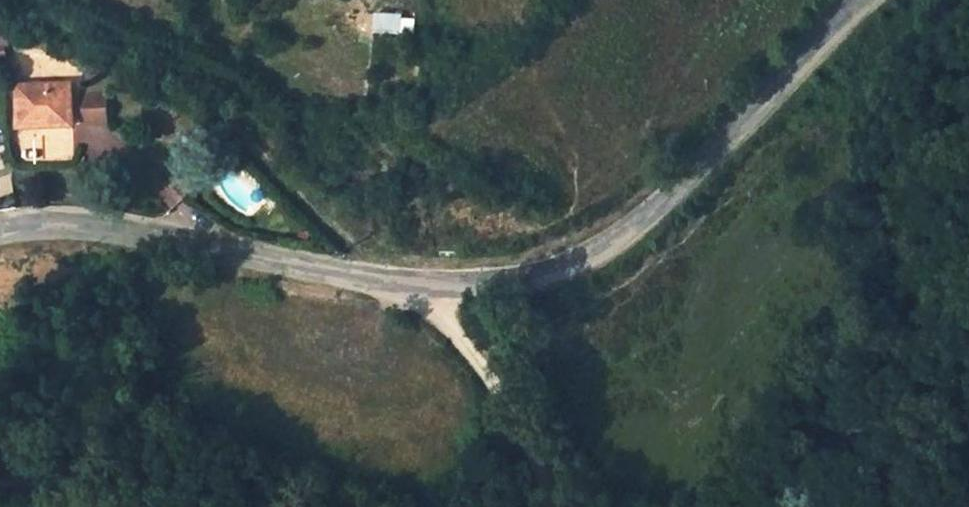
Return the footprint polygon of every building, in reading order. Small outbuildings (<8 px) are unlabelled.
[(372,31),(413,32),(413,13),(373,12),(372,31)] [(71,123),(68,84),(17,87),(19,126),(71,123)] [(103,91),(80,92),(83,125),(105,123),(103,91)]
